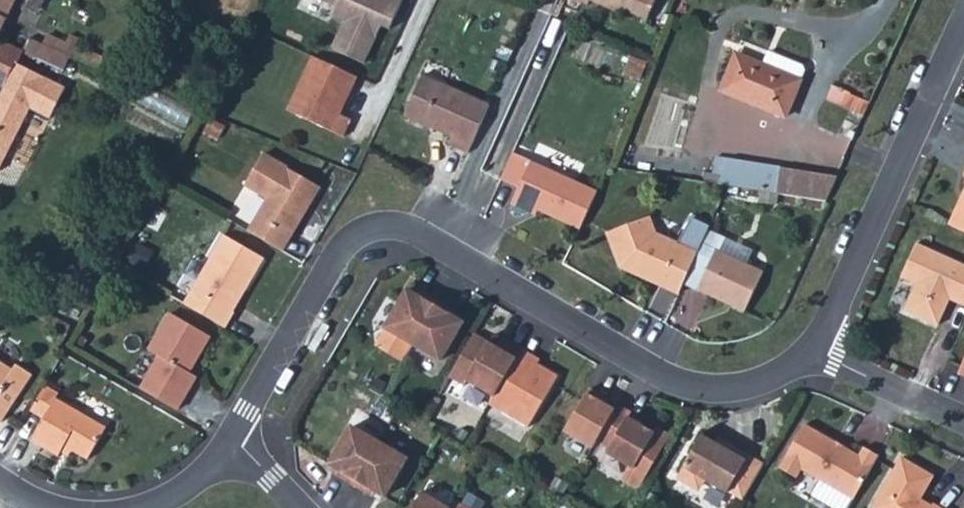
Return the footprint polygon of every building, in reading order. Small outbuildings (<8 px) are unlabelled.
[(12,0),(0,0),(0,23),(12,0)] [(335,10),(346,15),(335,40),(367,54),(385,18),(392,21),(401,0),(339,0),(335,10)] [(647,12),(653,0),(619,0),(647,12)] [(20,44),(3,35),(0,40),(0,79),(2,80),(0,86),(0,157),(20,119),(29,101),(49,111),(65,81),(17,56),(22,45),(20,44)] [(773,43),(767,57),(766,59),(804,74),(804,72),(808,62),(807,57),(773,43)] [(766,59),(767,57),(754,51),(741,46),(726,82),(791,108),(803,76),(804,74),(766,59)] [(316,56),(291,113),(350,139),(358,120),(348,116),(365,78),(316,56)] [(488,102),(490,98),(423,68),(405,109),(453,130),(449,138),(459,142),(468,146),(488,102)] [(837,92),(834,103),(869,113),(873,101),(837,92)] [(531,200),(581,222),(594,192),(598,184),(531,154),(512,145),(500,173),(519,181),(512,198),(520,201),(529,205),(531,200)] [(269,191),(250,225),(283,244),(302,212),(321,179),(264,146),(246,178),(269,191)] [(721,152),(718,176),(760,183),(763,159),(721,152)] [(830,195),(840,168),(779,160),(775,186),(830,195)] [(949,217),(951,219),(963,224),(963,184),(949,217)] [(630,264),(680,287),(698,245),(656,227),(650,210),(608,226),(614,243),(621,260),(627,258),(630,264)] [(226,229),(186,300),(227,324),(232,316),(236,308),(231,305),(244,284),(247,285),(266,252),(226,229)] [(917,236),(910,253),(902,270),(917,277),(906,302),(939,317),(952,289),(957,291),(956,294),(963,298),(963,257),(917,236)] [(716,242),(698,283),(746,304),(755,284),(764,264),(716,242)] [(408,283),(387,321),(442,353),(464,315),(449,307),(452,302),(426,287),(423,292),(408,283)] [(143,385),(180,406),(190,389),(199,372),(192,368),(213,332),(172,309),(151,346),(162,353),(143,385)] [(492,397),(532,420),(561,368),(541,356),(509,338),(506,343),(500,340),(491,335),(469,374),(496,389),(492,397)] [(3,420),(34,372),(19,362),(15,368),(0,358),(0,418),(3,420)] [(47,416),(34,438),(61,453),(67,443),(79,449),(90,456),(109,424),(59,395),(62,390),(48,382),(33,408),(47,416)] [(591,382),(566,425),(595,441),(599,434),(611,441),(608,446),(636,462),(657,427),(630,411),(633,406),(618,398),(615,403),(602,395),(605,390),(591,382)] [(873,461),(881,448),(866,439),(861,448),(834,432),(807,416),(781,460),(799,470),(803,461),(855,491),(873,461)] [(408,452),(352,420),(331,458),(345,466),(342,471),(369,487),(372,482),(386,490),(398,470),(408,452)] [(746,492),(766,457),(730,437),(727,442),(715,435),(704,429),(686,459),(687,460),(683,467),(684,473),(697,481),(703,479),(707,472),(730,485),(731,483),(746,492)] [(951,506),(935,497),(934,499),(922,492),(936,469),(920,460),(903,450),(874,501),(885,507),(949,507),(951,506)] [(857,505),(810,472),(799,488),(828,507),(854,507),(857,505)] [(410,507),(480,507),(455,493),(450,501),(423,485),(410,507)]
